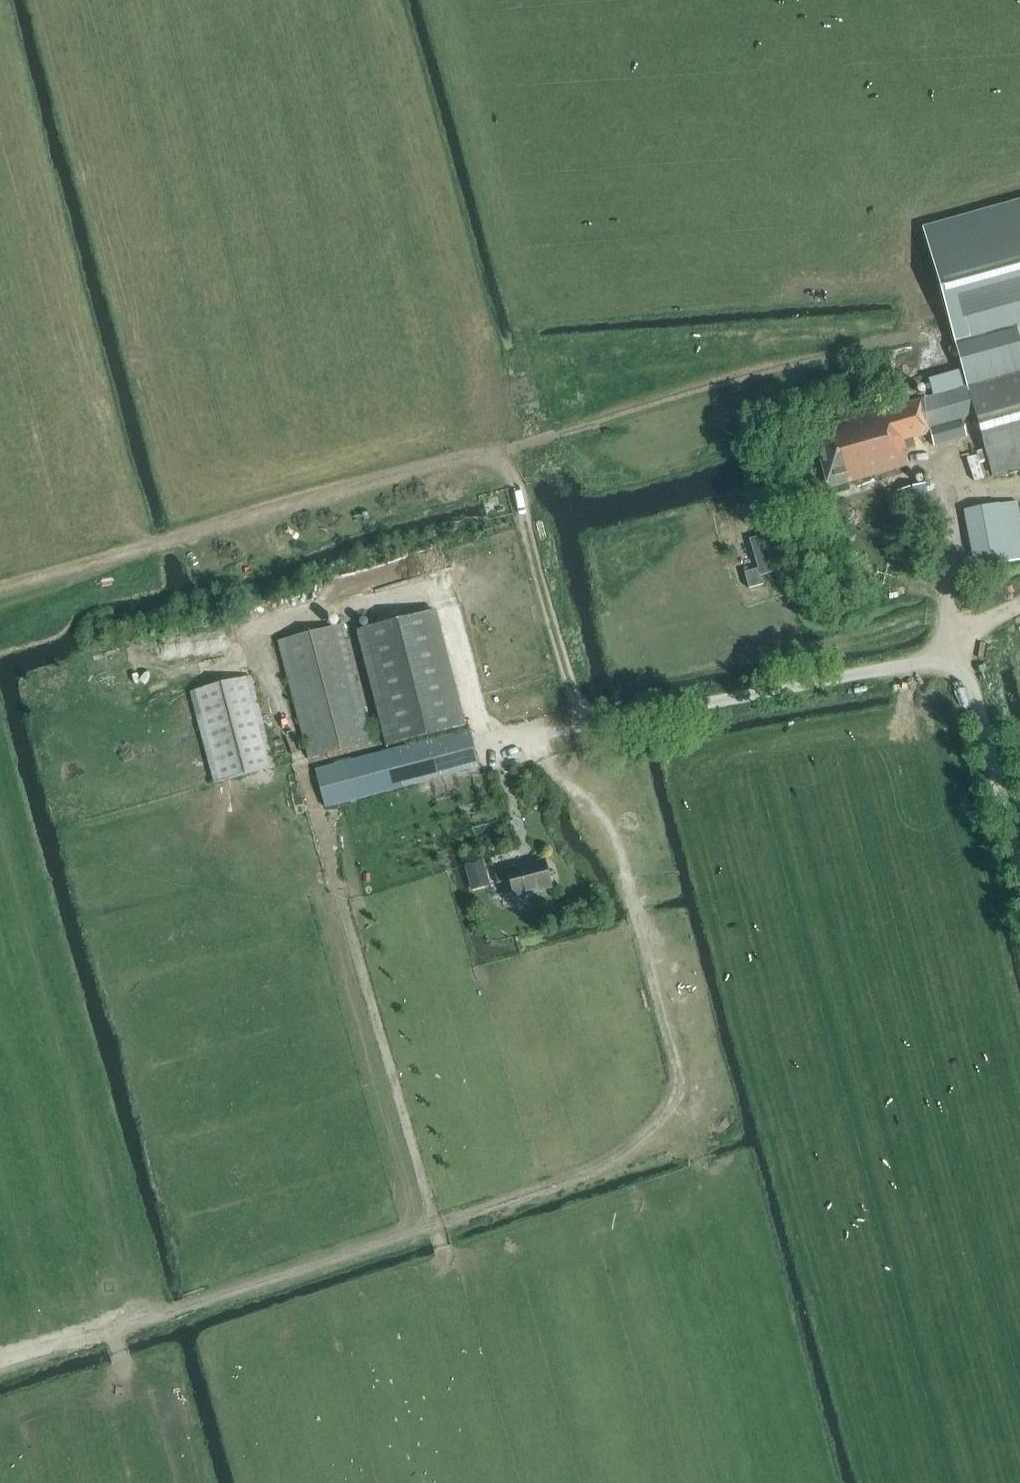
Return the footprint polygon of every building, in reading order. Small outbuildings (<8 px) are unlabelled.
[(810,413),(814,428),(812,429),(829,486),(907,464),(903,448),(914,445),(912,437),(924,433),(929,432),(933,447),(966,438),(961,419),(974,415),(991,474),(1019,466),(1019,345),(1016,330),(1019,329),(1019,206),(925,232),(943,297),(965,377),(964,378),(966,387),(963,388),(958,370),(927,379),(932,396),(921,400),(920,399),(899,405),(895,389),(832,407),(810,413)] [(902,511),(928,505),(923,482),(896,488),(902,511)] [(1019,560),(1019,519),(1016,501),(980,507),(963,510),(974,569),(1019,560)] [(763,584),(760,576),(758,569),(743,573),(748,589),(763,584)] [(354,631),(384,747),(464,727),(434,610),(354,631)] [(278,642),(308,758),(370,742),(340,626),(278,642)] [(249,677),(189,693),(214,784),(273,768),(249,677)] [(313,766),(323,805),(384,789),(420,780),(477,765),(467,727),(416,740),(313,766)] [(482,861),(464,866),(471,891),(489,886),(482,861)] [(544,861),(494,874),(496,883),(509,880),(511,888),(509,892),(524,900),(528,891),(550,885),(544,861)]
